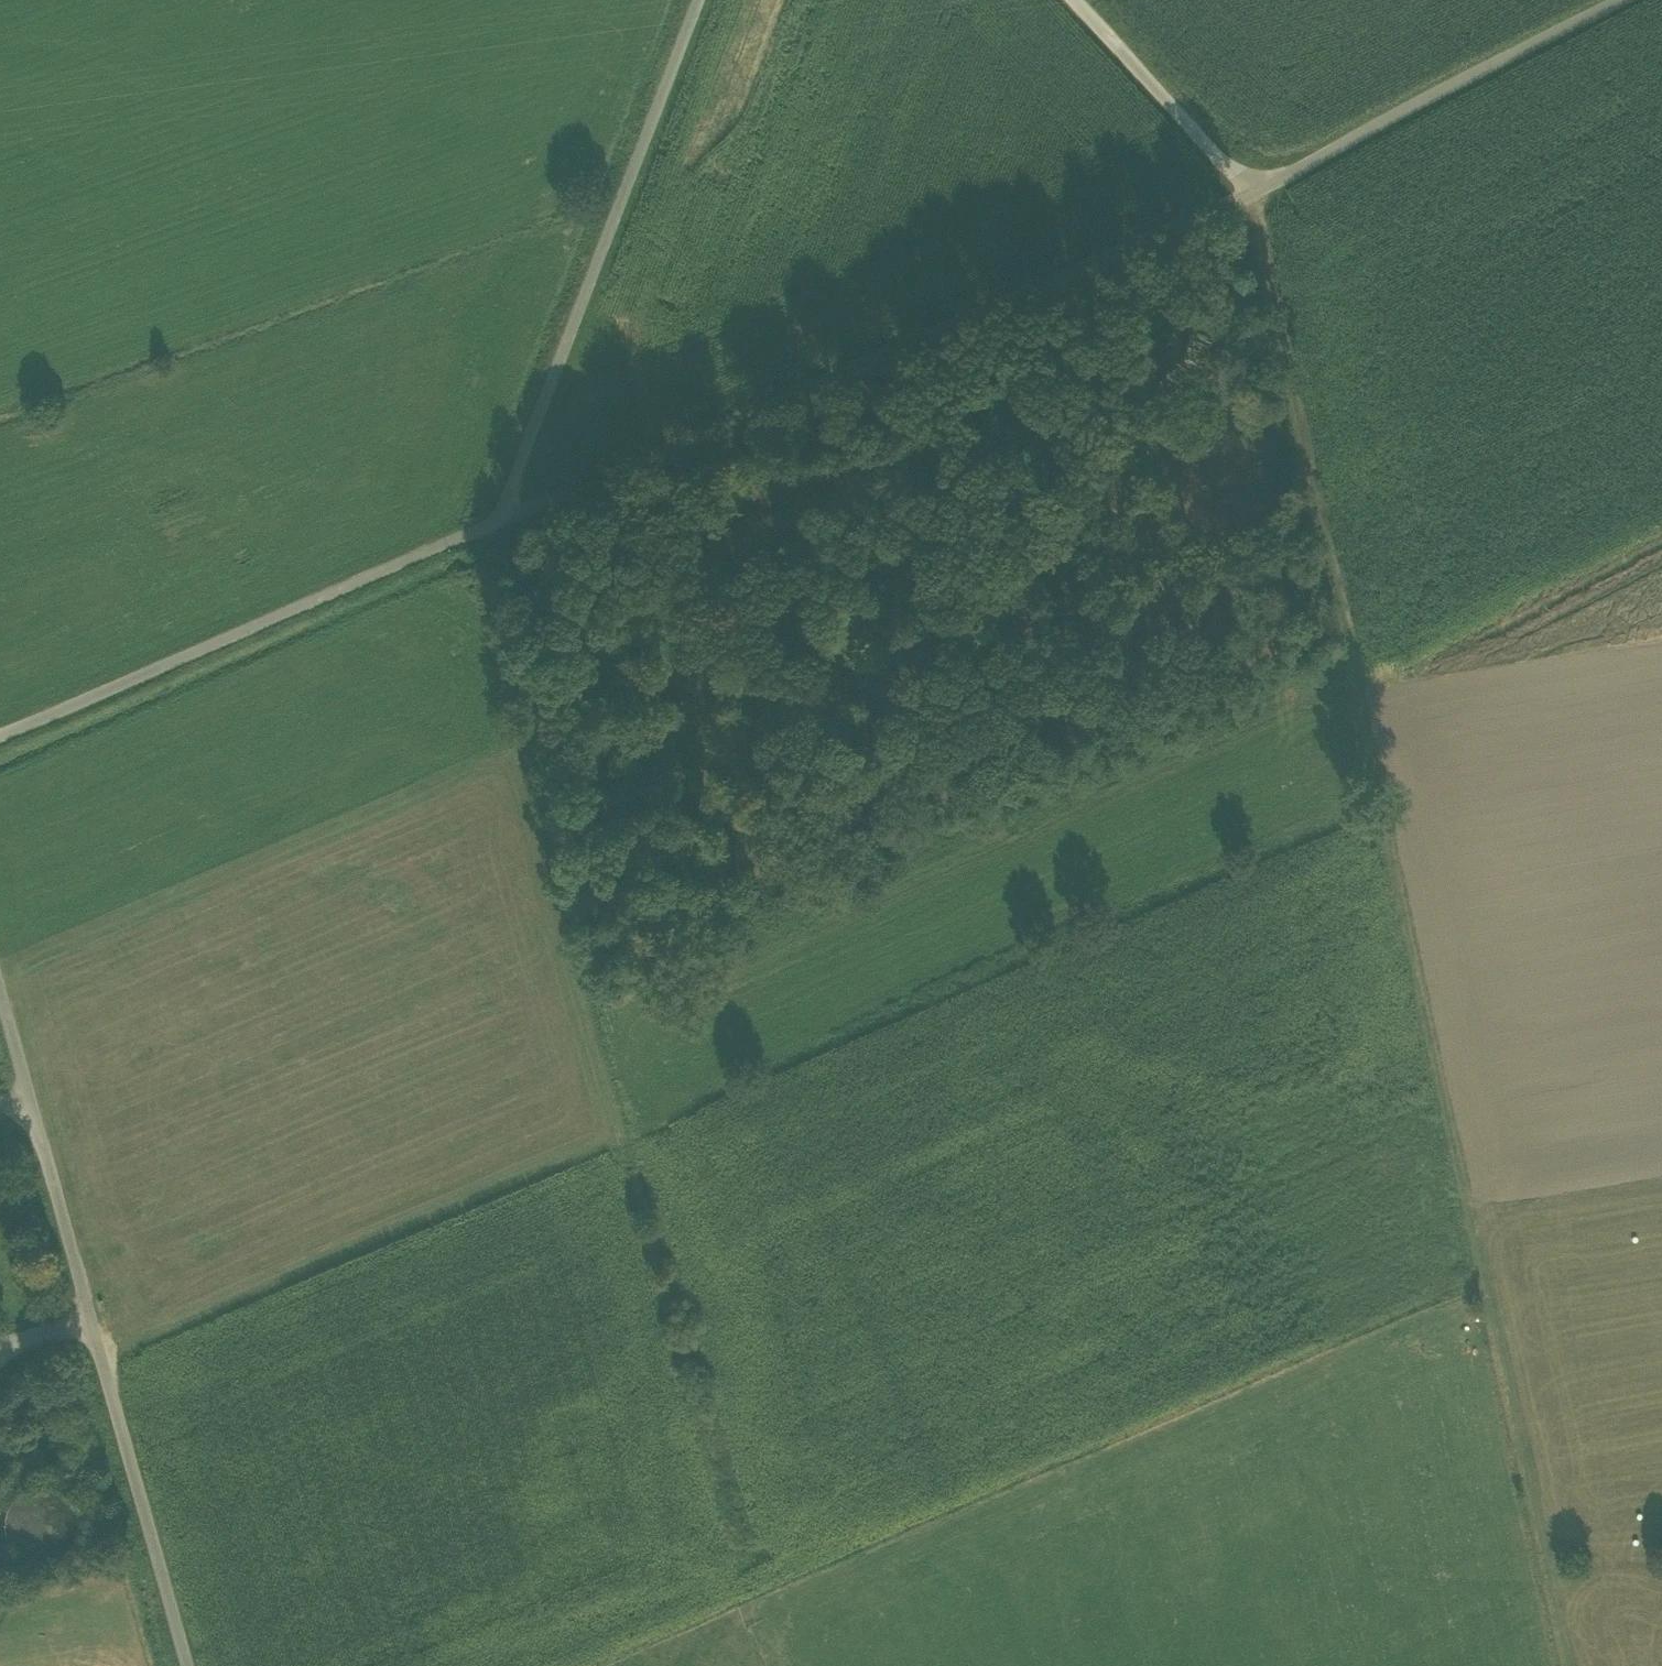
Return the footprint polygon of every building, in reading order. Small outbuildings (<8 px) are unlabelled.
[(39,1566),(54,1565),(68,1558),(79,1546),(84,1531),(83,1515),(76,1501),(64,1491),(49,1486),(33,1487),(19,1494),(9,1506),(4,1520),(5,1536),(12,1550),(24,1561),(39,1566)]
